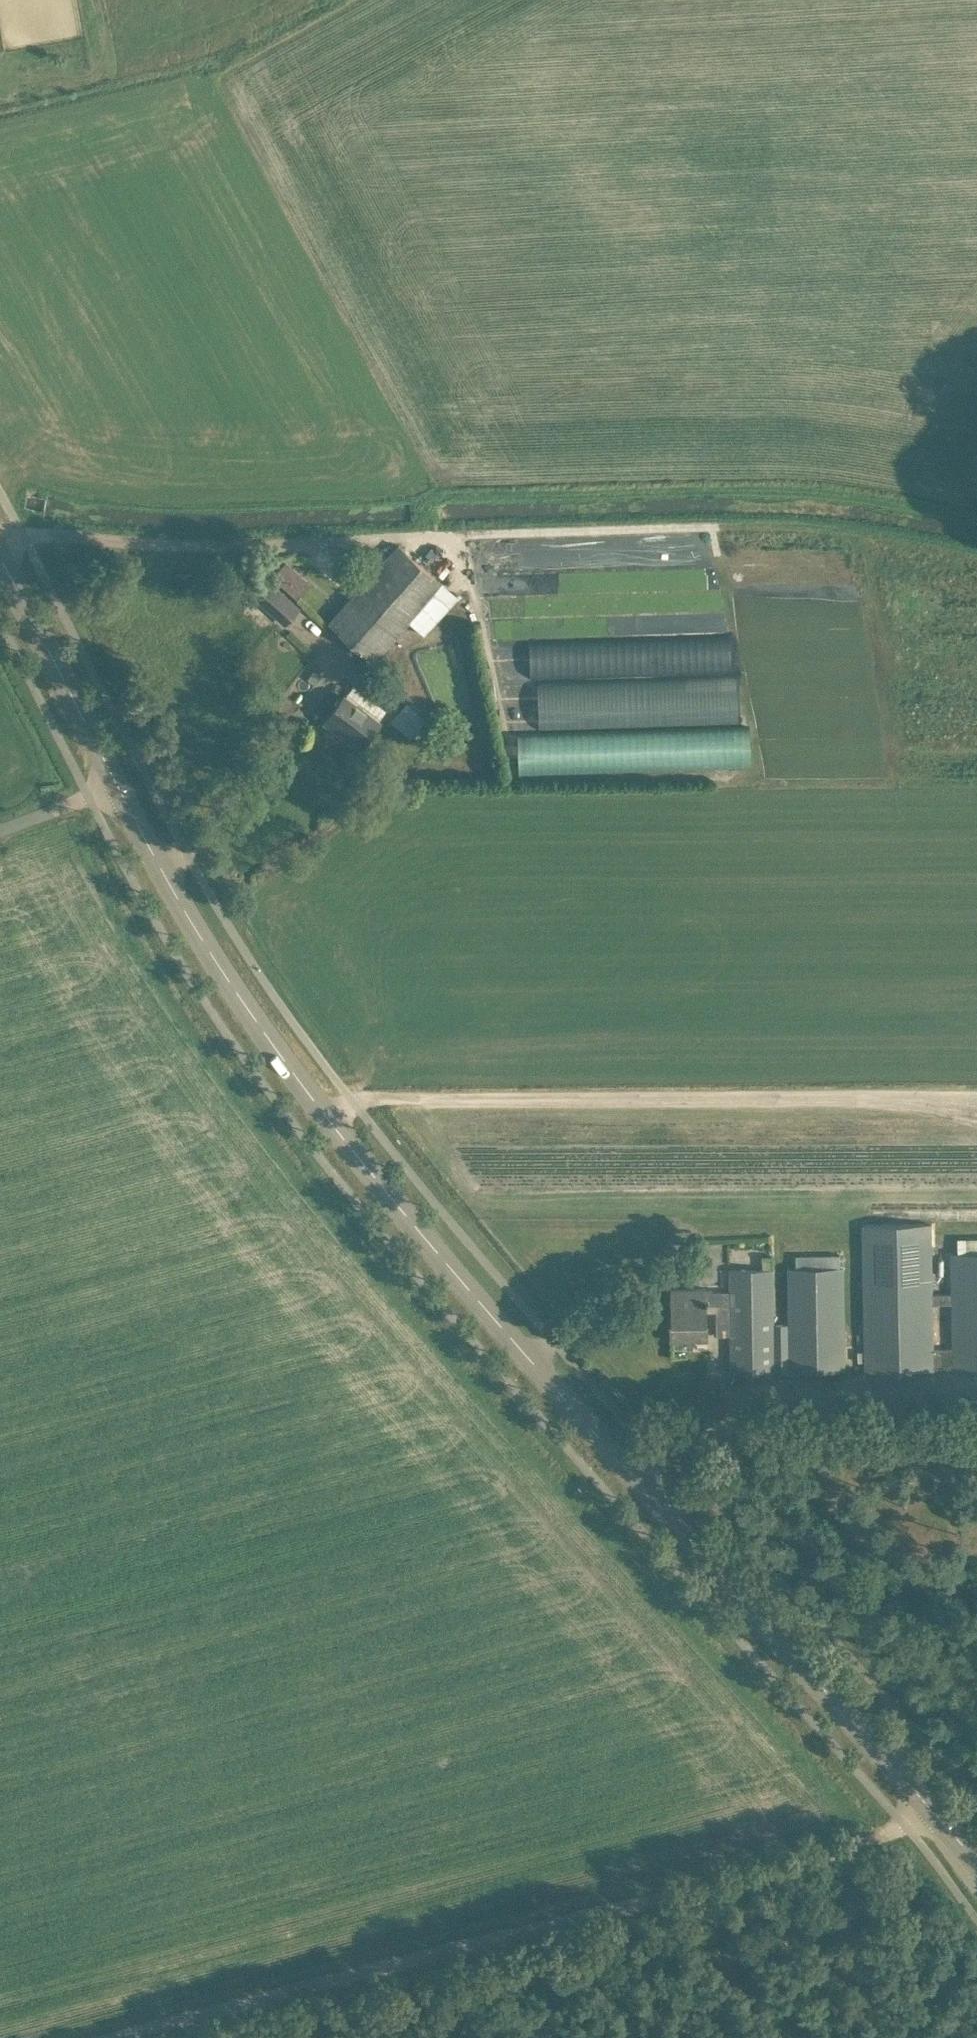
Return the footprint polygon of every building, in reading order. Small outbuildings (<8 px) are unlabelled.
[(403,544),(344,606),(331,621),(373,661),(445,584),(403,544)] [(298,605),(269,579),(254,595),(284,621),(298,605)] [(506,662),(507,768),(744,765),(743,687),(661,688),(660,660),(506,662)] [(353,684),(345,695),(344,694),(325,720),(360,746),(379,720),(378,719),(386,708),(353,684)] [(391,720),(411,736),(427,716),(407,700),(391,720)] [(932,1292),(931,1247),(931,1221),(863,1221),(864,1338),(857,1338),(857,1349),(865,1349),(865,1368),(976,1366),(976,1236),(958,1236),(958,1252),(951,1252),(952,1292),(932,1292)] [(669,1233),(668,1224),(649,1225),(649,1234),(669,1233)] [(691,1287),(671,1287),(671,1339),(691,1339),(707,1338),(706,1302),(715,1302),(716,1334),(731,1334),(731,1350),(732,1370),(844,1368),(844,1349),(844,1330),(843,1267),(843,1266),(840,1266),(841,1252),(796,1253),(796,1267),(786,1267),(786,1321),(774,1321),(773,1267),(773,1255),(762,1255),(763,1267),(730,1268),(731,1289),(707,1289),(707,1286),(691,1287)]
